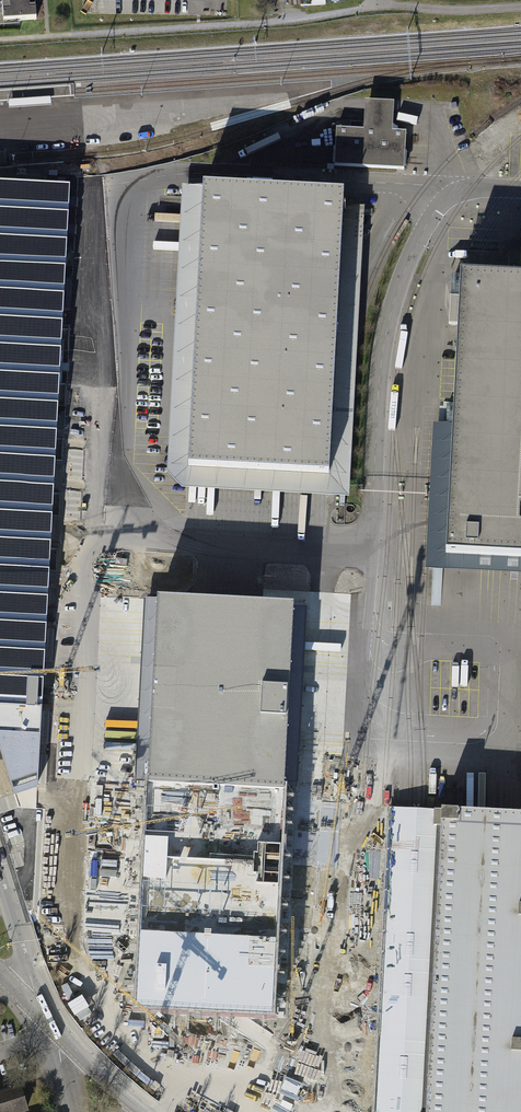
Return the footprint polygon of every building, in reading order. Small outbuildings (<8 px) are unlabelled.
[(6,24),(38,22),(37,0),(4,0),(6,24)] [(365,101),(364,123),(393,125),(394,103),(365,101)] [(350,129),(336,129),(334,165),(404,169),(406,133),(392,132),(393,125),(364,123),(350,122),(350,129)] [(0,181),(0,749),(18,806),(35,807),(70,185),(0,181)] [(203,187),(188,468),(329,475),(344,195),(203,187)] [(520,408),(520,371),(488,369),(486,407),(520,408)] [(454,405),(439,404),(431,564),(520,569),(520,558),(446,554),(454,405)] [(446,554),(520,558),(520,408),(486,407),(454,405),(446,554)] [(297,607),(161,599),(136,1009),(273,1017),(297,607)] [(435,810),(392,808),(376,1111),(419,1111),(435,810)] [(435,810),(419,1111),(520,1111),(520,814),(435,810)] [(27,1109),(20,1087),(0,1093),(0,1111),(18,1111),(27,1109)]
